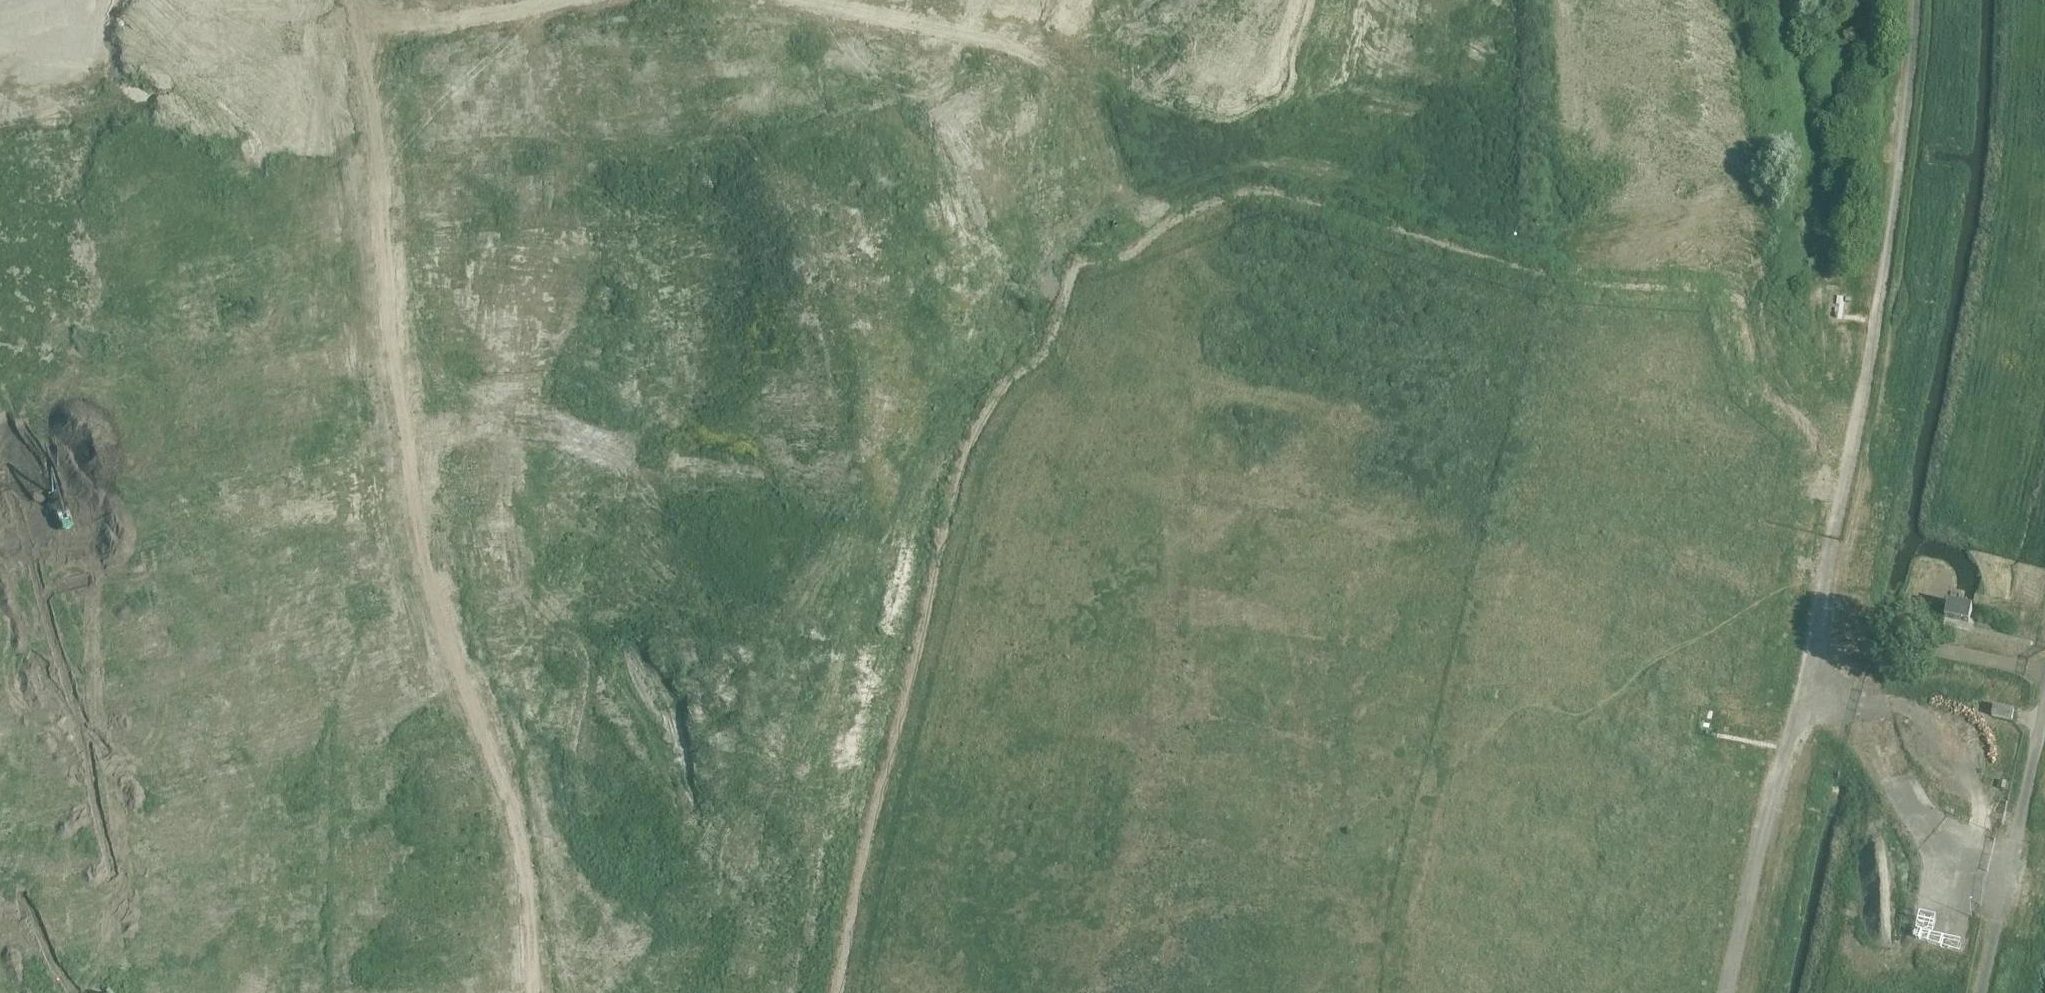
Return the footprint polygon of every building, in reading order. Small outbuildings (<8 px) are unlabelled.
[(1945,618),(1969,623),(1970,621),(1971,613),(1972,609),(1948,603),(1945,618)] [(1992,715),(2012,720),(2013,715),(2014,710),(1994,706),(1992,715)]
